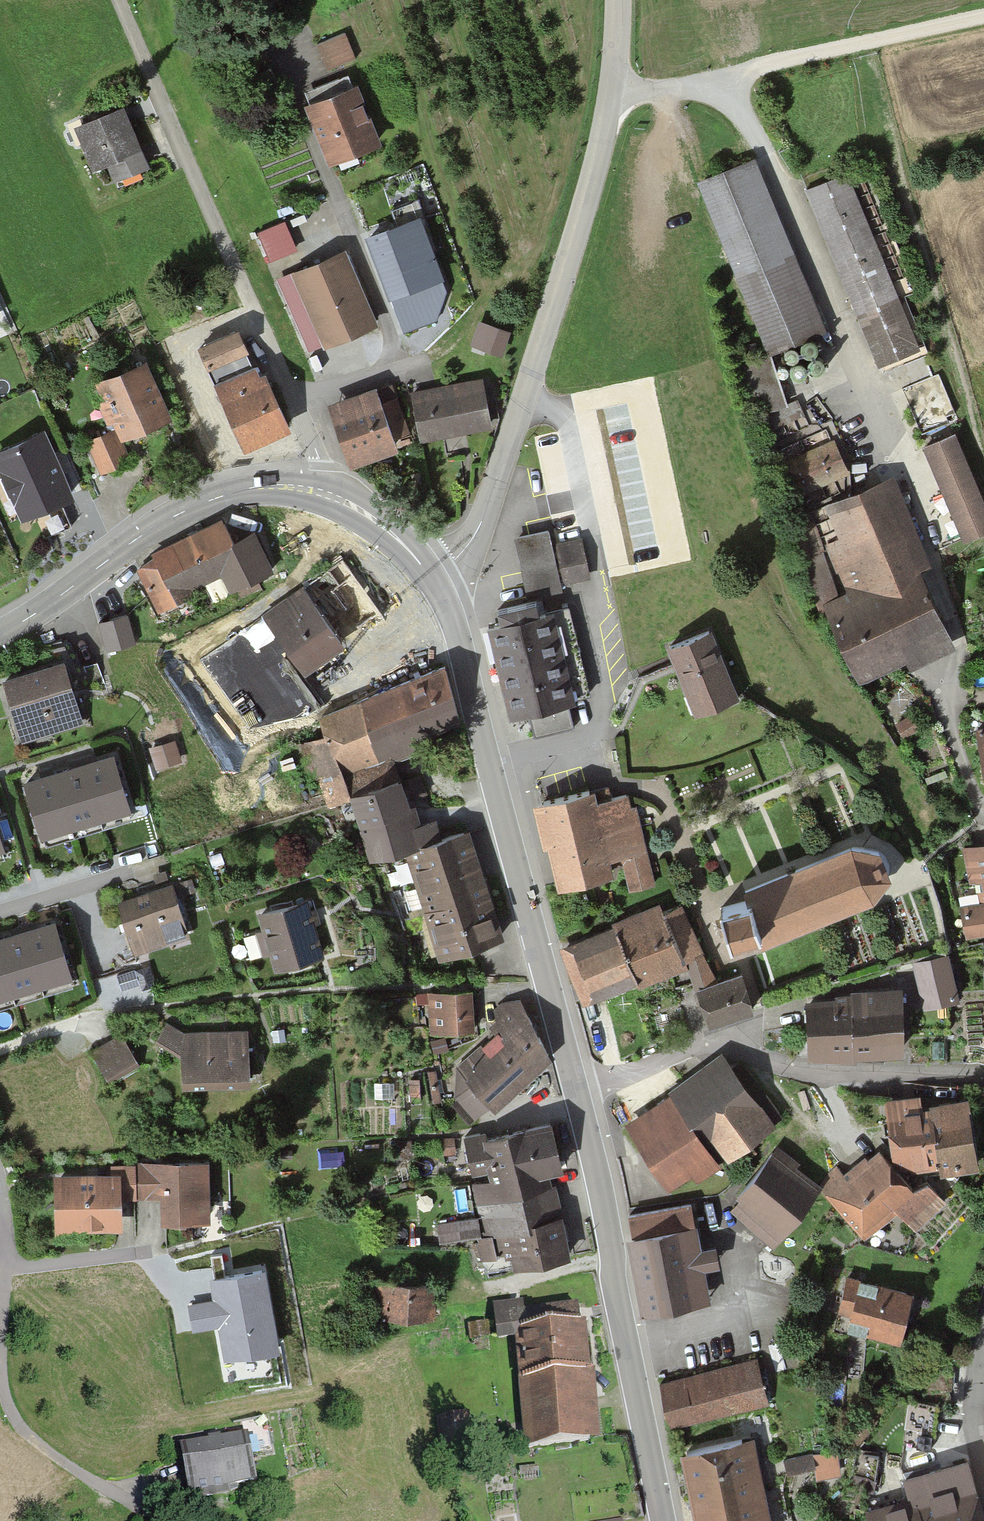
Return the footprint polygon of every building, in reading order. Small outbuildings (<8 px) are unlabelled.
[(343,31),(317,42),(328,68),(354,57),(343,31)] [(321,94),(304,101),(328,160),(381,138),(356,79),(321,94)] [(151,164),(124,103),(73,124),(91,167),(107,161),(115,179),(151,164)] [(816,321),(747,155),(699,174),(768,341),(816,321)] [(843,170),(805,186),(881,365),(918,350),(843,170)] [(366,232),(403,330),(436,318),(447,288),(442,275),(445,274),(420,211),(366,232)] [(276,278),(309,350),(378,320),(369,299),(345,247),(276,278)] [(478,316),(469,344),(501,354),(510,327),(478,316)] [(248,346),(239,327),(199,346),(208,365),(248,346)] [(145,426),(171,412),(145,356),(88,383),(109,427),(112,426),(118,439),(122,437),(145,426)] [(263,438),(292,425),(266,369),(260,372),(255,361),(214,380),(244,447),(263,438)] [(410,390),(421,440),(493,425),(482,374),(410,390)] [(327,401),(350,464),(397,447),(393,434),(409,428),(392,382),(378,387),(376,383),(327,401)] [(0,446),(0,469),(22,516),(32,511),(44,536),(72,523),(61,499),(76,492),(45,425),(0,446)] [(118,439),(112,426),(109,427),(85,439),(100,470),(130,456),(122,437),(118,439)] [(923,443),(963,538),(983,529),(983,501),(954,430),(923,443)] [(794,497),(852,470),(835,435),(778,462),(794,497)] [(832,622),(859,681),(906,660),(909,666),(956,646),(923,567),(931,564),(894,468),(823,500),(841,538),(827,545),(857,610),(832,622)] [(232,538),(220,516),(149,552),(152,557),(134,566),(158,614),(200,592),(198,587),(223,575),(236,600),(263,586),(259,576),(274,569),(253,528),(232,538)] [(548,528),(514,535),(527,594),(561,587),(548,528)] [(581,535),(555,541),(565,582),(591,575),(581,535)] [(341,555),(264,611),(306,669),(341,644),(344,648),(386,618),(341,555)] [(492,634),(509,712),(529,708),(535,734),(574,725),(568,699),(575,697),(554,606),(538,609),(535,597),(499,605),(502,618),(489,621),(492,634)] [(126,612),(98,620),(107,650),(135,642),(126,612)] [(676,667),(696,714),(740,696),(710,625),(666,643),(676,667)] [(307,683),(284,652),(250,678),(273,708),(307,683)] [(2,678),(20,740),(84,721),(76,695),(65,659),(2,678)] [(98,659),(69,671),(81,699),(110,688),(98,659)] [(352,796),(349,789),(400,771),(394,756),(422,745),(418,732),(460,715),(452,678),(443,659),(320,713),(326,731),(292,746),(305,779),(318,774),(327,803),(352,796)] [(911,714),(896,723),(904,736),(919,726),(911,714)] [(41,835),(132,808),(115,752),(92,759),(75,764),(46,773),(24,779),(41,835)] [(400,771),(349,789),(352,796),(359,818),(373,858),(402,848),(444,834),(437,814),(422,819),(415,801),(410,802),(408,796),(426,790),(419,772),(402,778),(400,771)] [(543,844),(550,843),(559,884),(612,872),(611,866),(624,863),(630,889),(653,884),(636,807),(631,808),(627,793),(597,800),(593,787),(533,800),(543,844)] [(402,848),(441,957),(465,949),(505,935),(488,888),(467,827),(444,834),(402,848)] [(757,943),(873,895),(889,874),(874,844),(847,839),(735,885),(739,898),(713,908),(727,946),(753,935),(757,943)] [(983,932),(983,841),(964,845),(977,902),(961,905),(968,935),(983,932)] [(189,934),(171,880),(117,898),(135,952),(189,934)] [(307,896),(257,911),(262,929),(255,931),(262,955),(268,953),(273,969),(324,954),(314,919),(307,896)] [(612,918),(614,923),(637,980),(639,984),(687,964),(661,908),(656,900),(612,918)] [(680,901),(661,908),(687,964),(693,984),(716,977),(703,949),(680,901)] [(55,918),(34,924),(16,930),(0,934),(0,997),(72,975),(55,918)] [(614,923),(559,946),(583,1003),(637,980),(614,923)] [(948,952),(912,961),(925,1007),(960,998),(948,952)] [(716,977),(693,984),(698,999),(706,1023),(754,1008),(741,969),(716,977)] [(809,1055),(856,1057),(856,1052),(906,1049),(902,984),(849,987),(850,993),(835,994),(835,997),(805,999),(809,1055)] [(429,1032),(475,1029),(474,1023),(472,989),(415,992),(416,1004),(427,1004),(429,1032)] [(496,1017),(490,1022),(494,1028),(457,1064),(454,1094),(456,1098),(452,1102),(469,1121),(490,1101),(497,1108),(551,1056),(520,997),(504,1001),(493,1008),(496,1017)] [(185,1030),(167,1020),(155,1041),(182,1056),(183,1085),(250,1083),(248,1028),(225,1029),(185,1030)] [(139,1063),(120,1034),(92,1051),(111,1080),(139,1063)] [(445,1036),(431,1040),(434,1052),(448,1048),(445,1036)] [(720,1047),(668,1084),(724,1160),(775,1123),(720,1047)] [(436,1070),(428,1072),(433,1102),(441,1100),(436,1070)] [(419,1082),(409,1083),(411,1100),(421,1100),(419,1082)] [(620,1119),(670,1186),(693,1170),(700,1178),(724,1160),(668,1084),(620,1119)] [(920,1092),(885,1097),(894,1162),(898,1167),(911,1165),(911,1171),(939,1167),(930,1104),(921,1105),(920,1092)] [(929,1100),(930,1104),(939,1167),(939,1171),(980,1164),(969,1094),(929,1100)] [(491,1176),(469,1181),(477,1216),(479,1215),(482,1232),(483,1235),(491,1232),(534,1223),(533,1216),(562,1210),(556,1181),(553,1182),(550,1172),(564,1169),(553,1117),(511,1126),(487,1132),(486,1128),(463,1133),(472,1173),(490,1169),(491,1176)] [(454,1137),(441,1139),(444,1154),(456,1152),(454,1137)] [(411,1140),(399,1140),(399,1156),(412,1155),(411,1140)] [(731,1209),(774,1245),(821,1183),(797,1164),(800,1160),(778,1142),(737,1195),(741,1197),(731,1209)] [(874,1145),(822,1189),(866,1241),(900,1211),(917,1230),(948,1202),(930,1182),(914,1192),(874,1145)] [(135,1160),(136,1198),(160,1197),(160,1225),(187,1224),(187,1220),(211,1219),(210,1157),(135,1160)] [(136,1198),(135,1160),(132,1160),(132,1162),(110,1163),(111,1171),(121,1171),(121,1199),(136,1198)] [(111,1171),(54,1171),(55,1233),(87,1232),(87,1228),(122,1227),(121,1199),(121,1171),(111,1171)] [(691,1201),(630,1213),(634,1230),(624,1232),(639,1310),(712,1295),(706,1264),(722,1261),(717,1238),(702,1241),(698,1219),(694,1219),(691,1201)] [(513,1265),(572,1251),(564,1220),(562,1210),(533,1216),(534,1223),(491,1232),(497,1256),(510,1253),(513,1265)] [(479,1215),(477,1216),(436,1223),(439,1240),(482,1232),(479,1215)] [(497,1256),(491,1232),(483,1235),(477,1236),(479,1241),(474,1242),(479,1261),(497,1256)] [(264,1269),(231,1275),(227,1248),(210,1251),(215,1278),(212,1279),(216,1299),(189,1303),(193,1328),(220,1324),(225,1355),(277,1346),(264,1269)] [(848,1327),(900,1340),(913,1288),(846,1272),(838,1305),(852,1309),(848,1327)] [(435,1281),(358,1281),(358,1298),(370,1298),(370,1315),(435,1315),(435,1281)] [(495,1302),(498,1336),(513,1337),(519,1327),(579,1320),(577,1302),(522,1308),(521,1300),(495,1302)] [(513,1337),(517,1375),(589,1368),(588,1356),(585,1319),(579,1320),(519,1327),(513,1337)] [(657,1375),(668,1427),(770,1405),(759,1354),(657,1375)] [(523,1443),(600,1436),(594,1368),(589,1368),(517,1375),(523,1443)] [(437,1415),(441,1455),(470,1452),(466,1413),(437,1415)] [(220,1433),(208,1435),(208,1437),(180,1442),(188,1497),(194,1496),(237,1490),(235,1480),(254,1477),(247,1432),(221,1436),(220,1433)] [(751,1435),(680,1451),(691,1500),(696,1520),(772,1520),(751,1435)] [(868,1520),(983,1520),(983,1515),(965,1456),(903,1476),(910,1496),(865,1511),(868,1520)]
